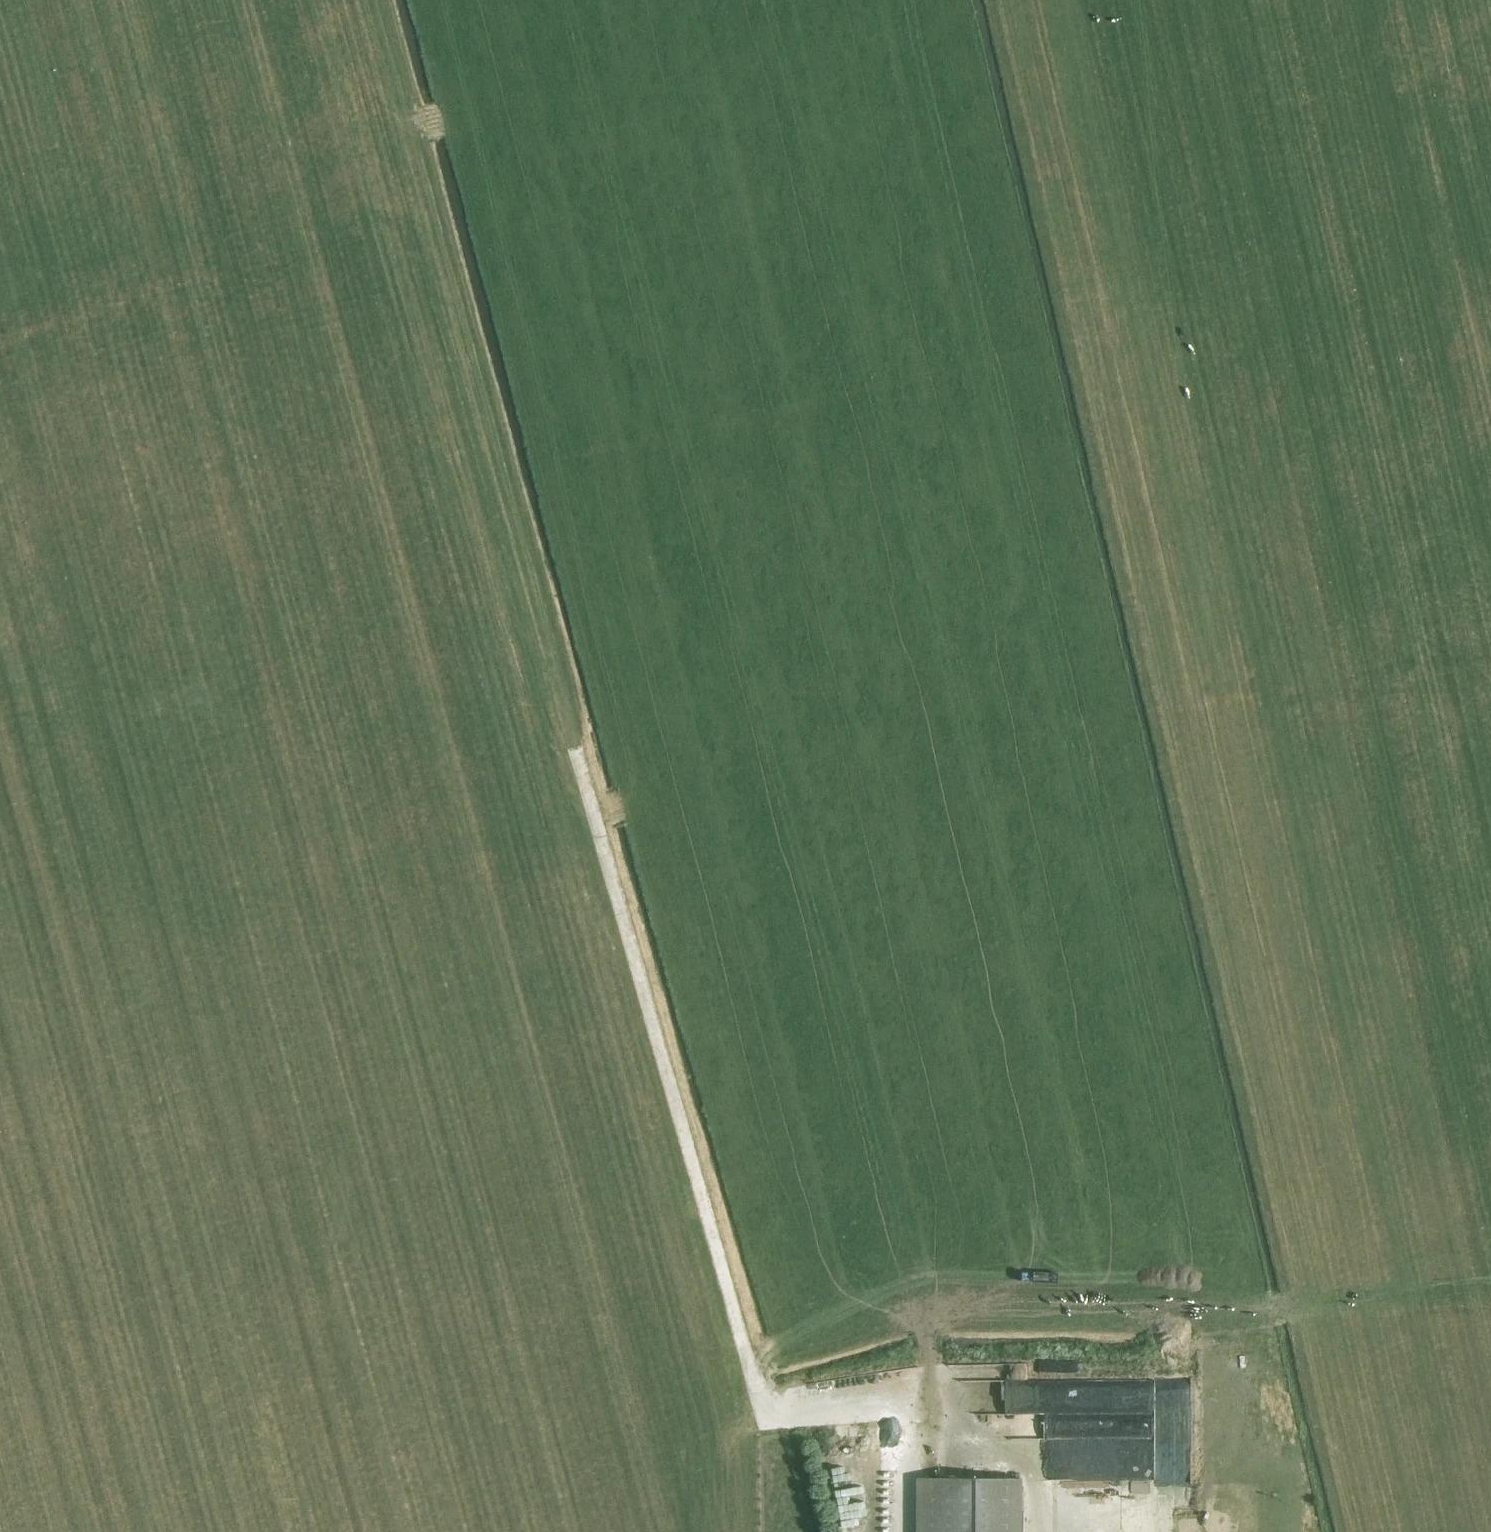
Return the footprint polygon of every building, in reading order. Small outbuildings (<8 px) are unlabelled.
[(1012,1397),(1024,1397),(1024,1390),(991,1391),(992,1402),(1012,1402),(1012,1397)] [(1047,1478),(1160,1478),(1160,1462),(1184,1462),(1184,1447),(1168,1447),(1168,1453),(1160,1453),(1160,1437),(1047,1438),(1047,1478)] [(841,1456),(840,1492),(859,1493),(860,1457),(841,1456)] [(1022,1478),(918,1478),(919,1531),(1022,1531),(1022,1478)] [(1123,1497),(1056,1495),(1056,1531),(1123,1531),(1123,1497)]
